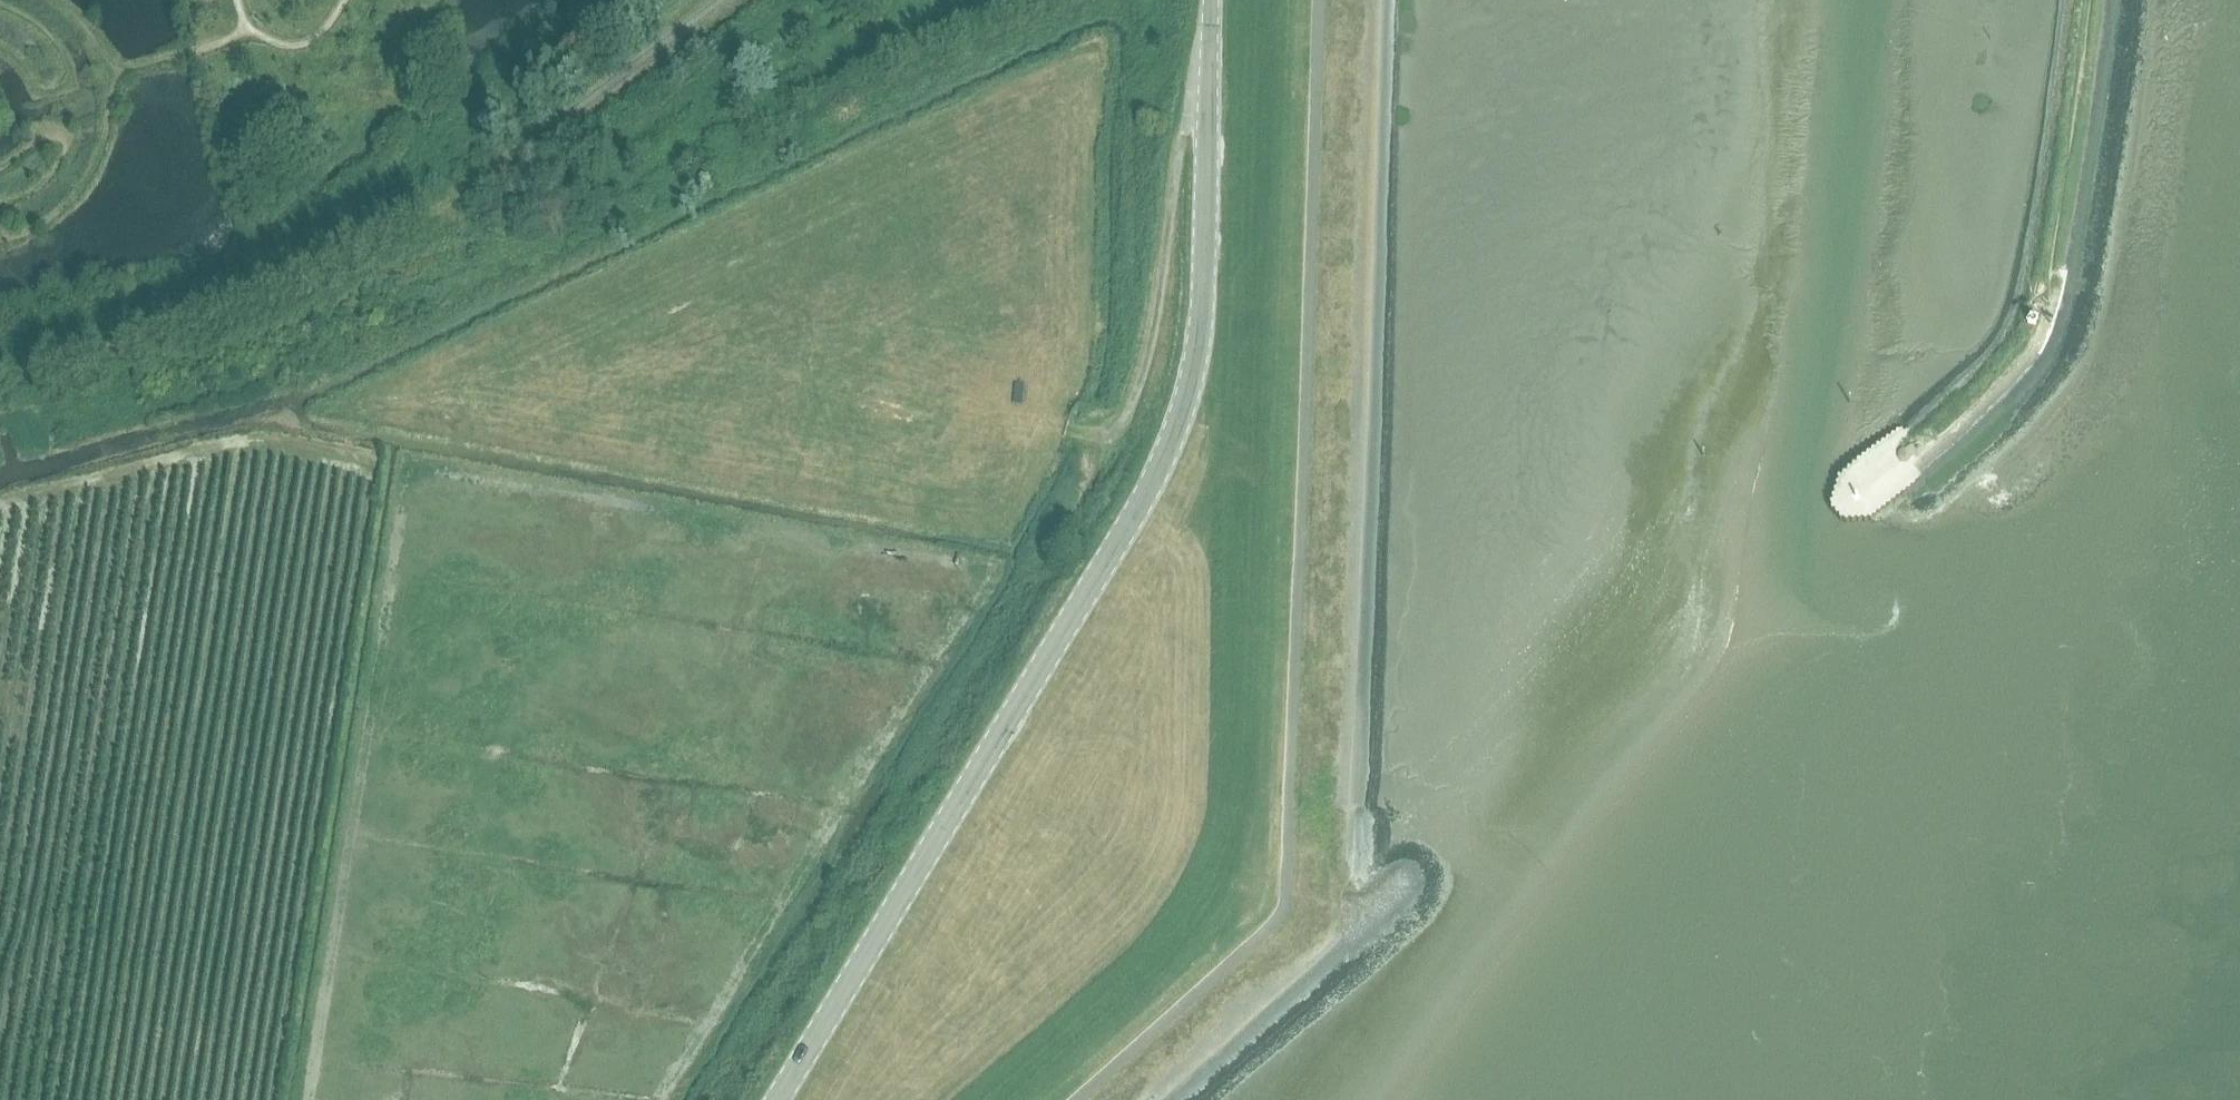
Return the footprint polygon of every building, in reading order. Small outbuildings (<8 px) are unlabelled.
[(2031,317),(2028,324),(2035,327),(2038,319),(2031,317)]
